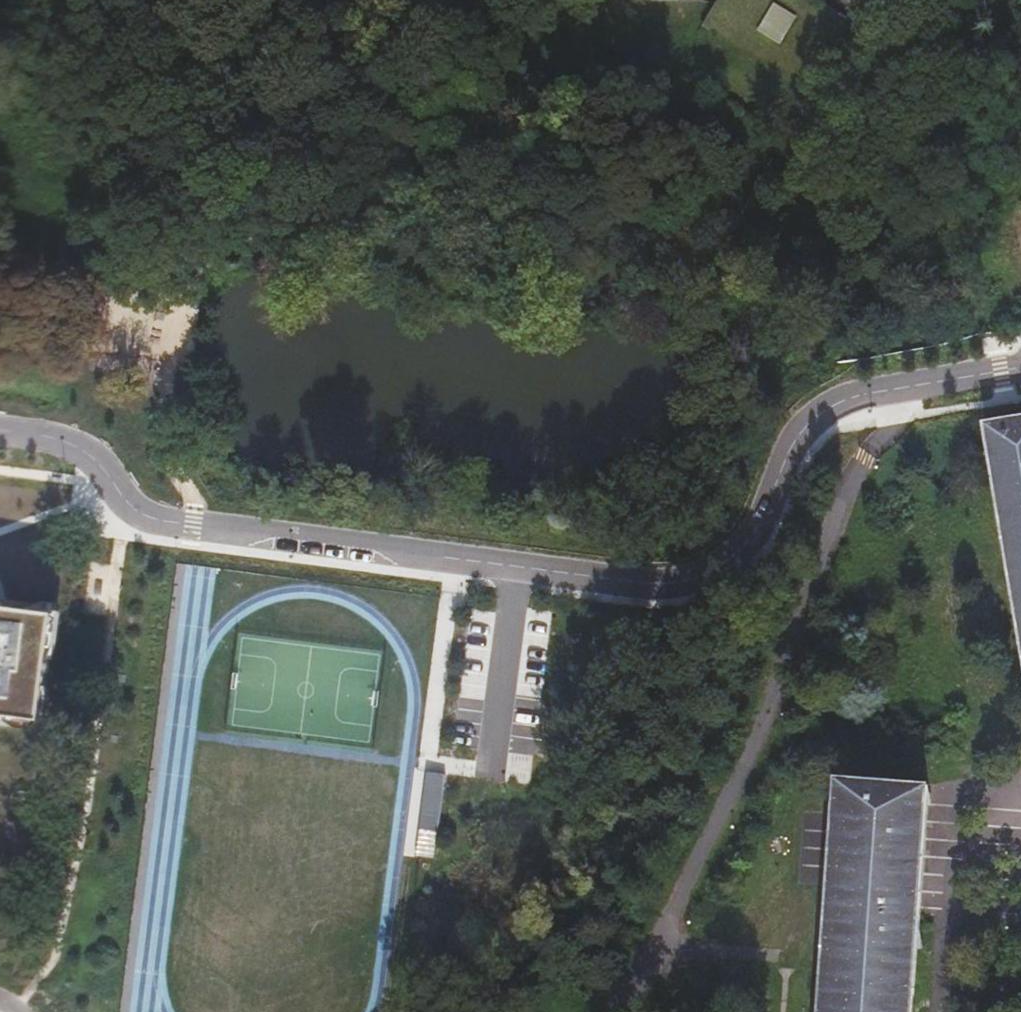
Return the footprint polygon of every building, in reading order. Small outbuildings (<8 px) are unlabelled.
[(624,24),(693,25),(802,88),(843,20),(820,6),(810,0),(624,0),(624,24)] [(982,424),(1020,658),(1020,416),(982,424)] [(39,516),(69,522),(74,492),(13,481),(6,522),(37,527),(39,516)] [(43,720),(56,613),(0,606),(0,715),(43,720)] [(445,776),(426,773),(419,831),(438,833),(445,776)] [(926,782),(831,774),(815,1011),(911,1011),(926,782)]
